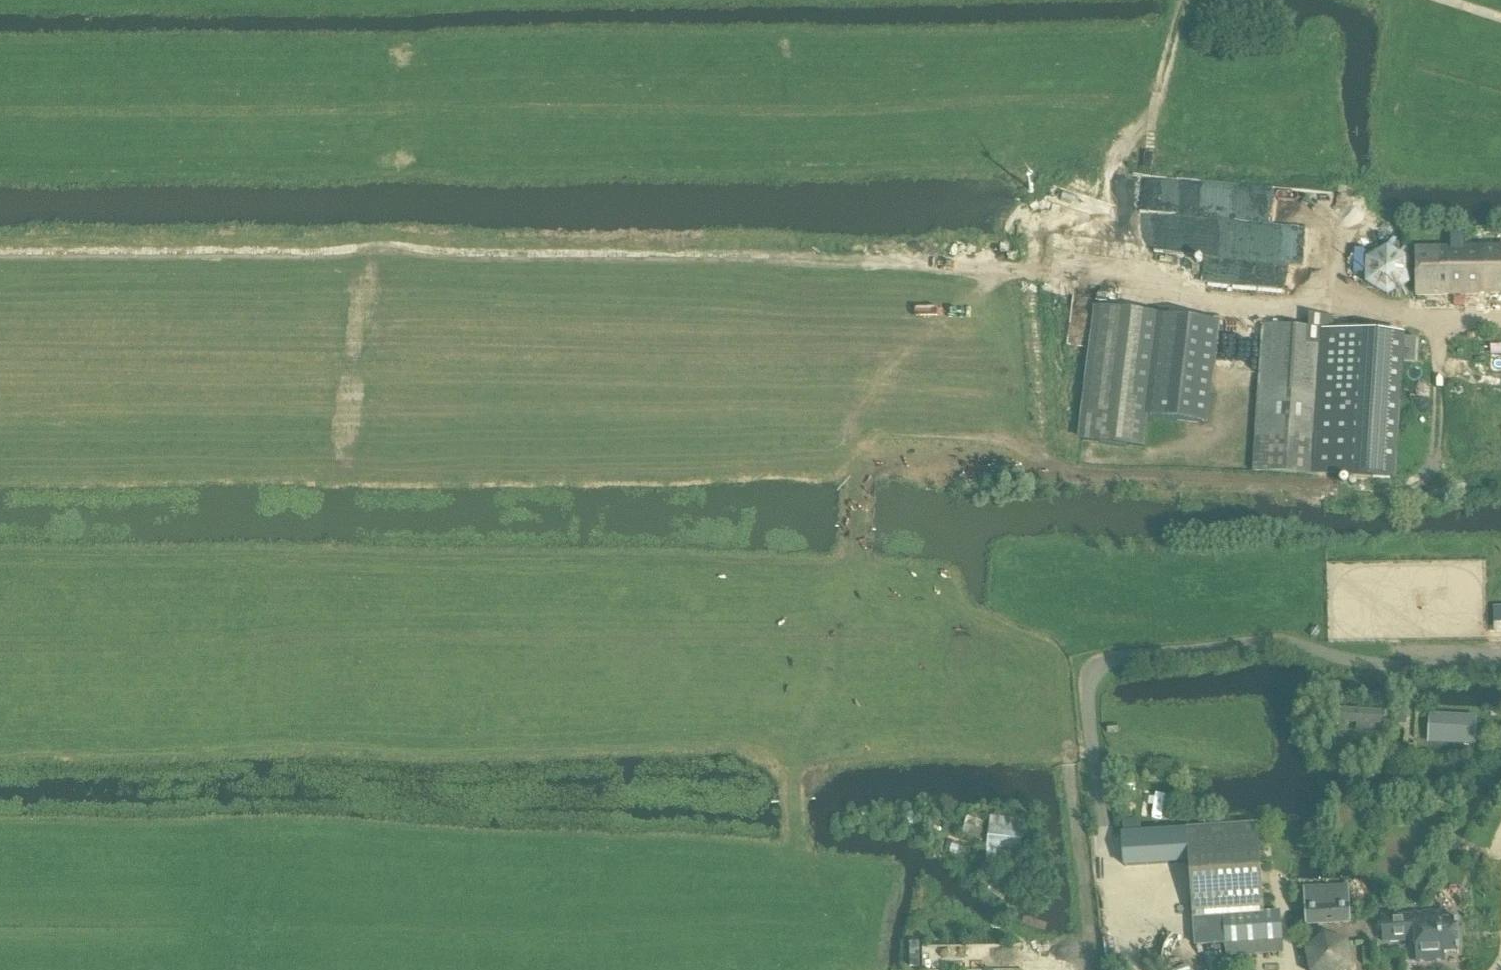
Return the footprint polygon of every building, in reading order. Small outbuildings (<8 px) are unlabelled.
[(1416,249),(1416,296),(1500,294),(1500,248),(1489,248),(1467,249),(1465,249),(1465,236),(1451,236),(1451,249),(1416,249)] [(1411,261),(1390,248),(1367,259),(1366,285),(1387,298),(1410,286),(1411,261)] [(1094,308),(1078,441),(1145,449),(1148,418),(1208,424),(1213,383),(1220,324),(1154,316),(1094,308)] [(1256,441),(1254,472),(1394,481),(1403,335),(1328,330),(1263,326),(1256,441)] [(1431,717),(1430,737),(1474,739),(1475,719),(1431,717)] [(1022,852),(1026,820),(991,816),(988,848),(1022,852)] [(1264,914),(1258,830),(1258,825),(1187,829),(1192,919),(1223,917),(1264,914)] [(1306,927),(1351,924),(1349,887),(1304,889),(1306,927)] [(1281,941),(1279,913),(1264,914),(1223,917),(1225,946),(1281,941)] [(1415,917),(1382,919),(1384,943),(1416,941),(1417,963),(1445,961),(1444,954),(1457,953),(1459,953),(1457,920),(1455,920),(1442,921),(1442,914),(1415,915),(1415,917)] [(1307,951),(1310,969),(1349,969),(1352,968),(1347,944),(1325,936),(1307,951)]
